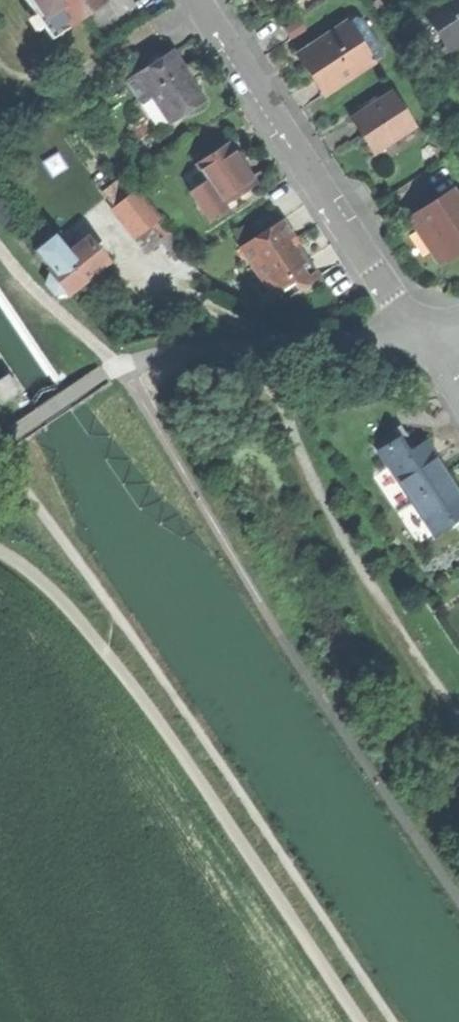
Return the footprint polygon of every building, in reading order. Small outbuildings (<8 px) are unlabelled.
[(51,38),(107,1),(106,0),(26,0),(51,38)] [(450,50),(458,44),(458,0),(449,0),(427,14),(428,17),(445,44),(450,50)] [(311,73),(324,93),(385,55),(356,10),(342,19),(345,24),(299,54),(311,73)] [(436,50),(445,44),(428,17),(418,23),(436,50)] [(152,93),(170,122),(203,101),(186,74),(173,53),(129,81),(141,100),(152,93)] [(362,136),(374,154),(416,126),(392,91),(351,119),(362,136)] [(423,137),(416,126),(374,154),(381,164),(423,137)] [(212,186),(220,198),(251,178),(240,162),(227,141),(196,161),(207,178),(212,186)] [(188,190),(194,198),(212,186),(207,178),(188,190)] [(254,182),(251,178),(220,198),(222,202),(254,182)] [(222,202),(220,198),(212,186),(194,198),(208,220),(226,208),(222,202)] [(113,206),(137,237),(152,225),(161,218),(137,188),(113,206)] [(445,258),(458,249),(458,202),(452,191),(416,214),(445,258)] [(437,263),(445,258),(416,214),(408,219),(437,263)] [(171,231),(161,218),(152,225),(162,238),(171,231)] [(278,222),(239,247),(251,266),(255,263),(274,292),(291,281),(297,290),(314,278),(293,246),(278,222)] [(37,249),(51,267),(71,251),(57,233),(37,249)] [(51,267),(70,291),(108,261),(89,237),(71,251),(51,267)] [(55,292),(70,291),(51,267),(47,281),(55,292)] [(1,404),(20,392),(7,374),(0,379),(0,402),(1,404)] [(383,451),(392,465),(411,452),(401,438),(383,451)] [(392,465),(415,498),(451,474),(440,458),(428,441),(411,452),(392,465)] [(437,531),(458,516),(458,487),(451,474),(415,498),(437,531)]
